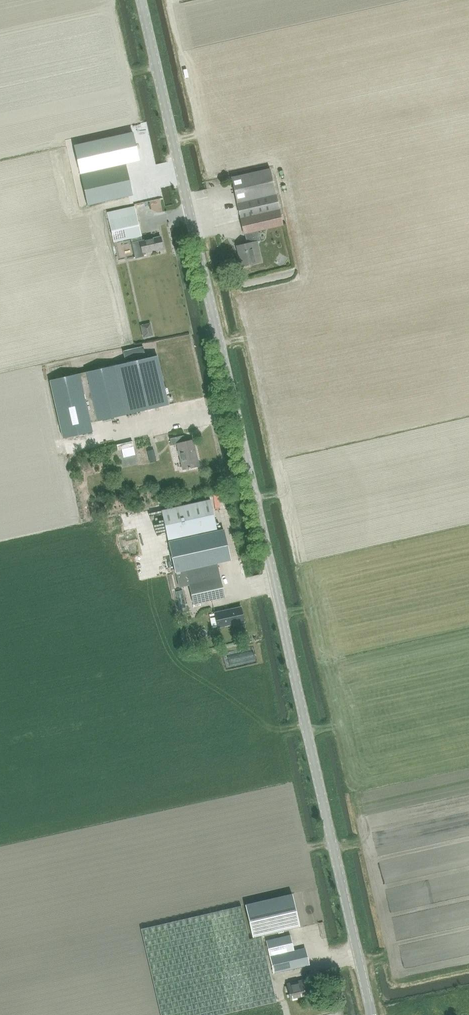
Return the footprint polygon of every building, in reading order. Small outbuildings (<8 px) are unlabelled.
[(134,195),(127,165),(125,159),(80,169),(81,176),(88,206),(134,195)] [(231,178),(239,212),(278,203),(270,169),(231,178)] [(283,226),(278,203),(239,212),(247,244),(236,247),(241,267),(256,263),(251,244),(261,242),(259,232),(283,226)] [(143,254),(164,250),(161,238),(140,242),(139,237),(142,236),(135,207),(108,213),(114,243),(132,239),(135,252),(137,257),(143,256),(143,254)] [(157,356),(49,380),(63,438),(92,432),(90,422),(168,405),(157,356)] [(184,469),(199,466),(193,441),(186,442),(184,436),(171,439),(172,446),(178,445),(184,469)] [(117,444),(118,450),(134,446),(133,441),(117,444)] [(154,448),(148,450),(150,462),(157,461),(154,448)] [(168,540),(217,529),(210,498),(161,508),(168,540)] [(175,572),(230,560),(224,529),(169,542),(175,572)] [(193,605),(224,598),(217,565),(177,574),(180,589),(189,587),(193,605)] [(217,627),(243,622),(241,608),(214,613),(217,627)] [(253,937),(299,927),(292,893),(245,904),(253,937)] [(276,1001),(261,936),(249,939),(241,906),(141,929),(161,1014),(217,1014),(276,1001)] [(290,935),(266,941),(273,972),(308,964),(304,948),(294,950),(290,935)] [(304,990),(310,989),(308,978),(286,983),(290,999),(306,995),(304,990)]
